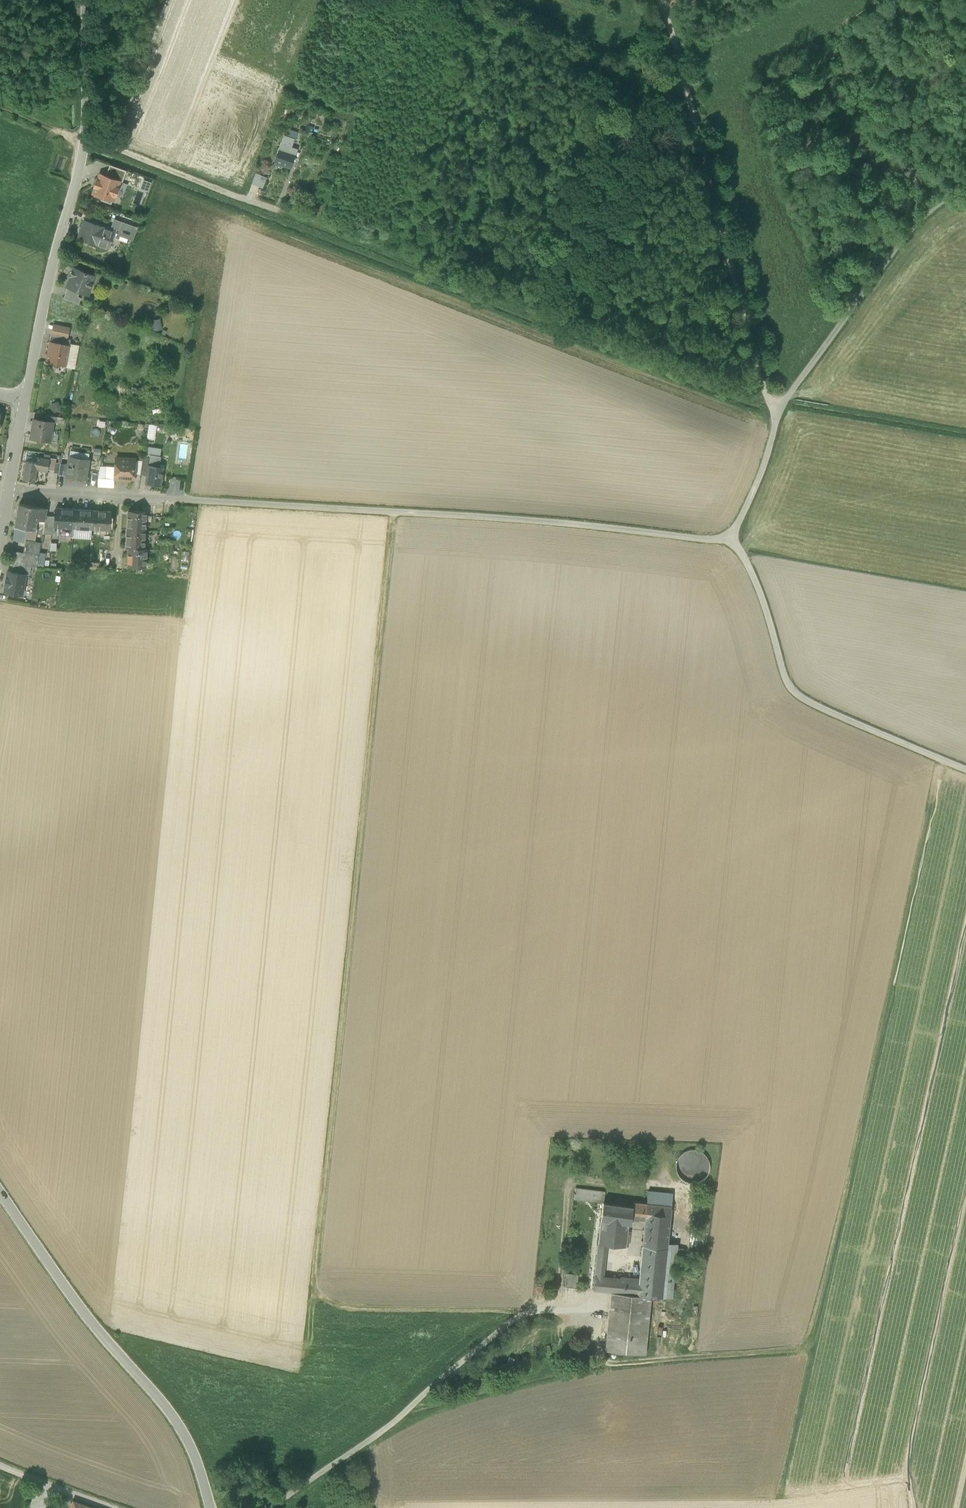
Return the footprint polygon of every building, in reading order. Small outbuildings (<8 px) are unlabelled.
[(290,131),(288,138),(293,139),(295,140),(297,133),(290,131)] [(290,148),(293,139),(288,138),(284,136),(281,145),(290,148)] [(274,163),(290,168),(297,150),(290,148),(281,145),(281,144),(274,163)] [(110,165),(105,176),(119,181),(122,182),(126,171),(110,165)] [(117,188),(119,181),(105,176),(100,174),(98,181),(96,180),(94,187),(95,187),(93,194),(102,197),(101,200),(111,204),(114,196),(115,196),(118,188),(117,188)] [(252,184),(263,188),(267,178),(256,174),(252,184)] [(114,219),(110,230),(114,231),(117,222),(124,225),(125,223),(114,219)] [(137,227),(125,223),(124,225),(117,222),(114,231),(110,230),(84,221),(78,238),(86,241),(90,243),(90,242),(108,249),(113,237),(127,242),(128,239),(133,241),(137,227)] [(80,290),(89,293),(95,276),(74,268),(70,278),(71,278),(68,287),(80,292),(80,290)] [(63,298),(79,304),(81,298),(78,297),(80,292),(68,287),(63,298)] [(51,336),(67,339),(70,327),(53,324),(51,336)] [(51,336),(50,341),(70,346),(70,345),(71,340),(67,339),(51,336)] [(66,366),(70,346),(50,341),(46,362),(66,366)] [(78,347),(70,345),(70,346),(66,366),(74,368),(78,347)] [(31,438),(49,441),(50,433),(51,429),(52,430),(53,422),(45,421),(34,419),(31,438)] [(155,439),(157,425),(150,424),(148,438),(155,439)] [(58,434),(50,433),(49,441),(49,443),(57,444),(58,434)] [(78,458),(89,460),(90,454),(70,450),(70,456),(78,458)] [(143,464),(149,465),(158,466),(160,456),(150,455),(149,457),(144,456),(143,464)] [(115,479),(134,480),(134,474),(135,460),(135,458),(116,457),(115,471),(115,479)] [(23,480),(35,482),(37,470),(48,472),(49,459),(43,458),(37,458),(37,462),(26,461),(23,480)] [(66,477),(86,480),(89,460),(78,458),(75,460),(69,459),(68,465),(66,477)] [(142,461),(135,460),(134,474),(140,474),(142,461)] [(58,475),(66,477),(68,465),(60,464),(58,475)] [(163,467),(158,466),(149,465),(147,475),(147,479),(150,480),(149,484),(160,485),(163,467)] [(106,470),(105,478),(115,479),(115,471),(106,470)] [(97,487),(114,488),(115,479),(105,478),(98,478),(97,487)] [(15,526),(35,529),(35,528),(37,519),(45,520),(46,516),(48,508),(19,503),(15,526)] [(73,528),(74,510),(74,509),(55,508),(55,516),(54,527),(55,527),(58,527),(73,528)] [(73,528),(92,529),(93,511),(74,510),(73,528)] [(128,510),(127,529),(145,530),(146,512),(128,510)] [(111,512),(93,511),(92,529),(100,529),(107,530),(110,530),(111,512)] [(54,534),(55,527),(54,527),(55,516),(46,516),(45,520),(43,534),(54,534)] [(13,538),(28,541),(35,542),(38,528),(35,528),(35,529),(15,526),(13,538)] [(73,528),(73,534),(73,536),(91,537),(92,529),(73,528)] [(126,548),(129,548),(144,549),(144,548),(145,530),(127,529),(126,548)] [(42,543),(35,542),(28,541),(26,553),(11,550),(9,565),(13,565),(31,566),(37,567),(42,543)] [(147,548),(144,548),(144,549),(129,548),(128,566),(146,568),(147,548)] [(13,565),(12,572),(25,574),(30,575),(31,566),(13,565)] [(6,585),(5,592),(22,595),(25,574),(12,572),(8,571),(7,578),(6,578),(5,585),(6,585)] [(676,1167),(677,1174),(681,1179),(686,1183),(693,1184),(699,1182),(705,1178),(708,1173),(709,1166),(708,1160),(704,1155),(698,1151),(692,1150),(685,1151),(680,1155),(677,1161),(676,1167)] [(568,1197),(594,1200),(596,1190),(570,1187),(568,1197)] [(643,1191),(642,1203),(627,1202),(627,1204),(626,1217),(640,1219),(634,1279),(606,1276),(598,1275),(596,1289),(604,1290),(606,1290),(600,1348),(640,1352),(646,1295),(666,1297),(671,1248),(662,1247),(667,1206),(668,1194),(643,1191)] [(621,1223),(625,1223),(626,1217),(627,1204),(596,1201),(594,1220),(621,1223)] [(594,1220),(592,1243),(588,1274),(598,1275),(601,1244),(623,1247),(625,1231),(621,1230),(621,1223),(594,1220)] [(565,1287),(577,1288),(578,1274),(566,1273),(565,1287)] [(587,1288),(596,1289),(598,1275),(588,1274),(587,1288)]
